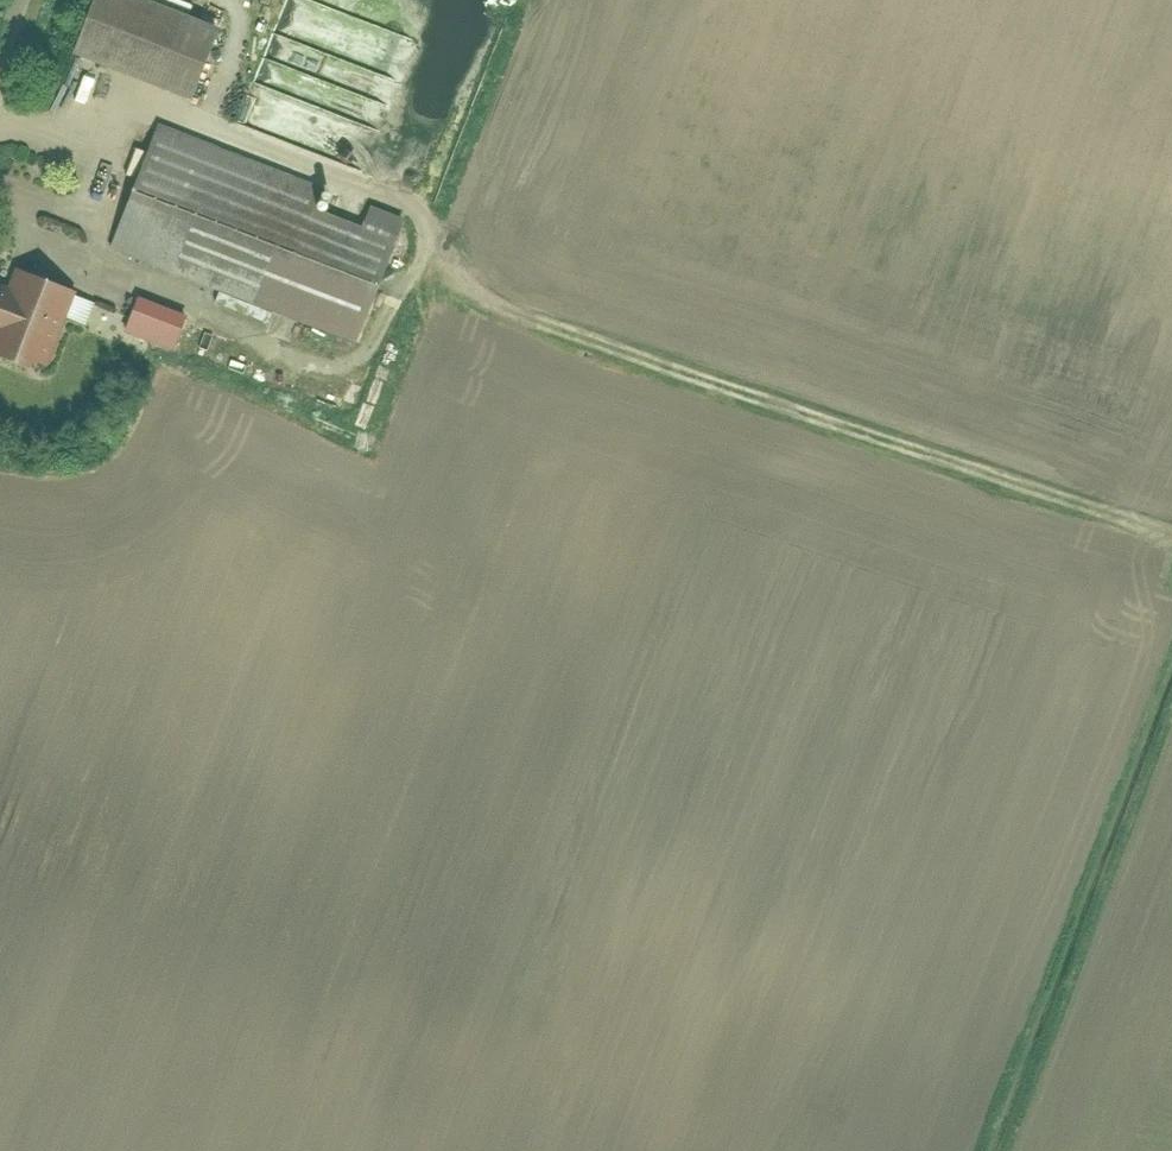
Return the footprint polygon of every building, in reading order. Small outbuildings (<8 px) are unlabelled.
[(70,61),(185,102),(211,29),(130,0),(91,0),(70,61)] [(31,83),(23,102),(46,111),(53,92),(31,83)] [(374,211),(365,234),(313,214),(321,192),(155,130),(109,252),(357,344),(403,222),(374,211)] [(40,374),(61,324),(81,332),(90,310),(10,278),(3,297),(0,295),(0,358),(40,374)] [(129,305),(118,336),(167,353),(178,322),(129,305)]
